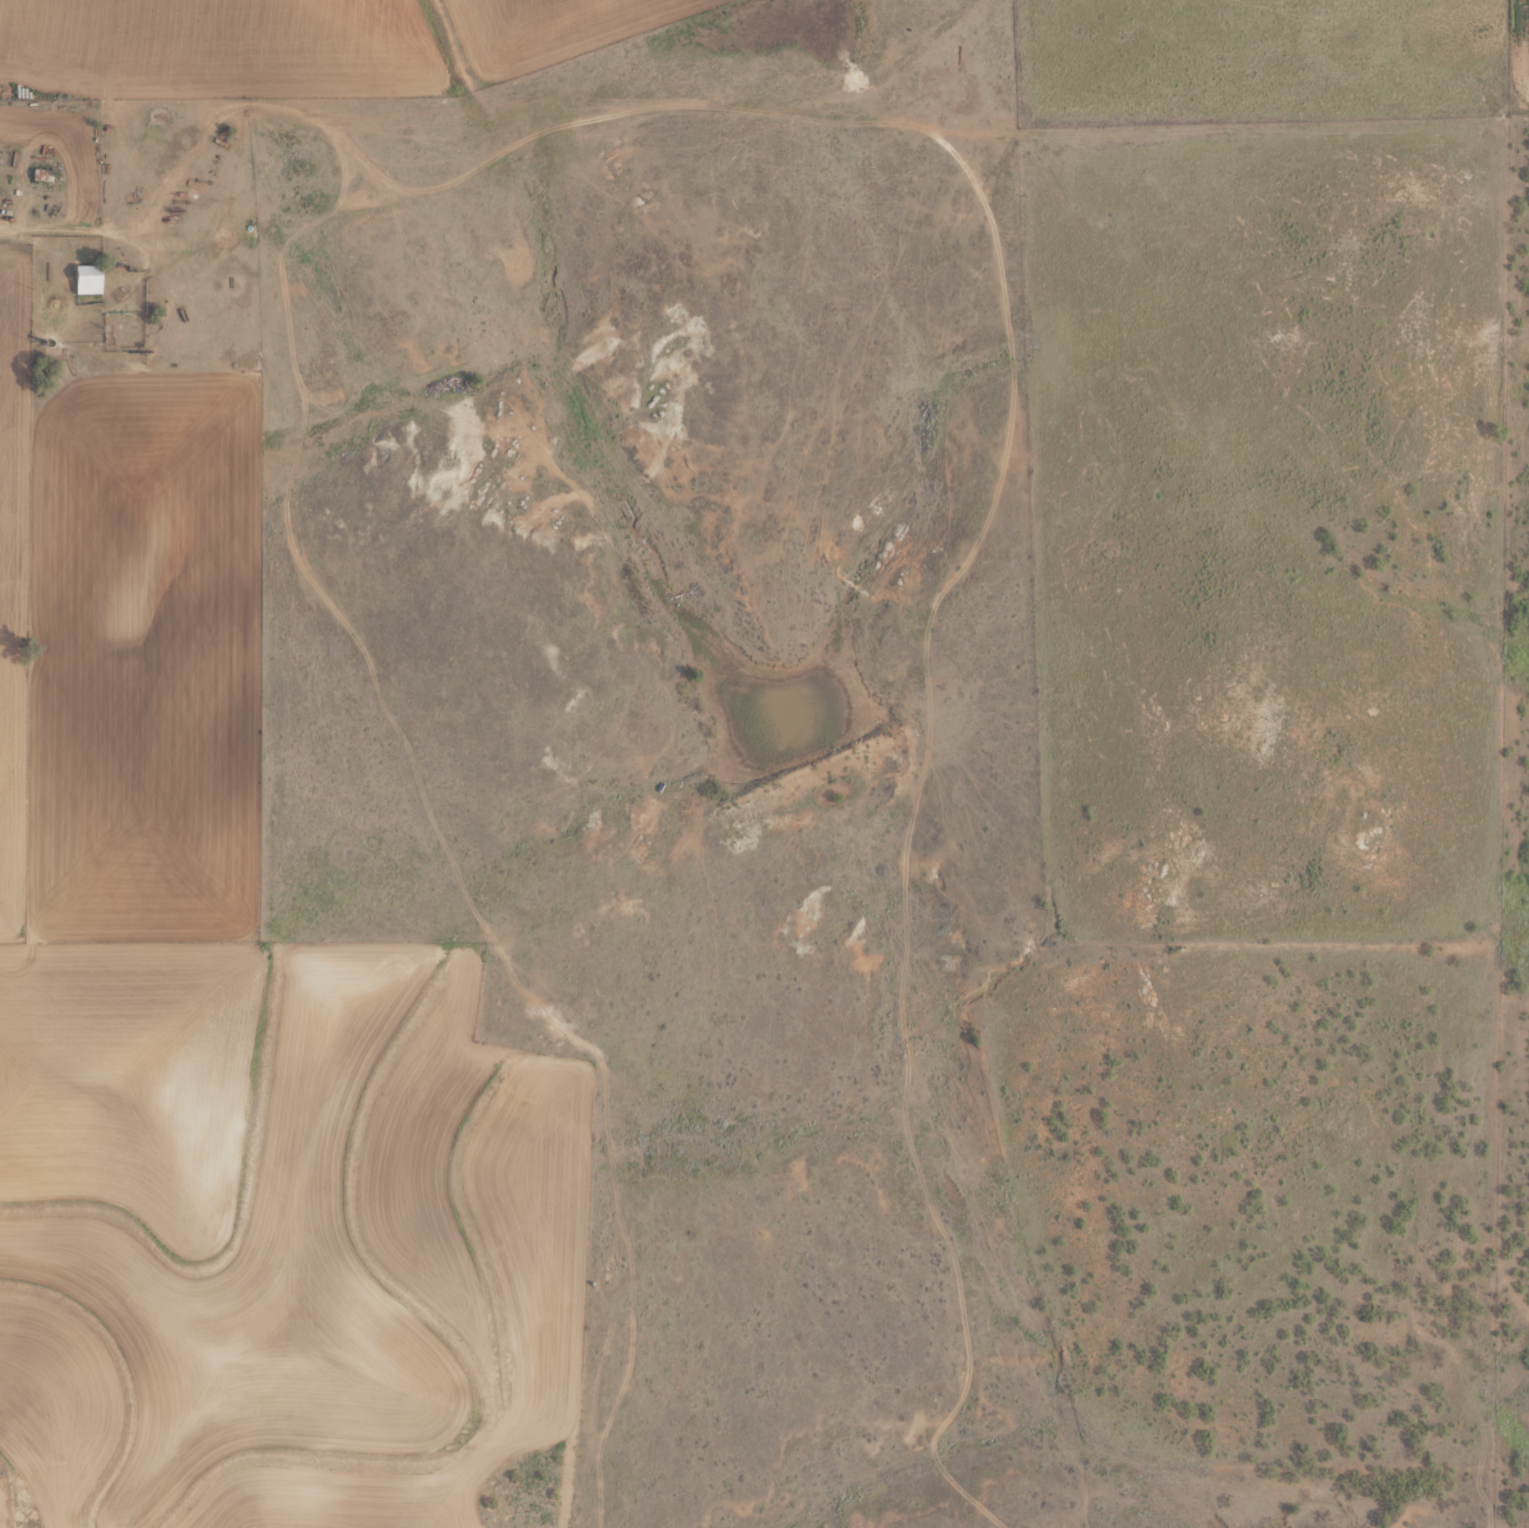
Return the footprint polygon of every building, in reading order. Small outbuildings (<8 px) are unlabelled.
[(52,181),(52,172),(36,172),(36,181),(52,181)] [(77,296),(102,296),(102,267),(77,267),(77,296)]
